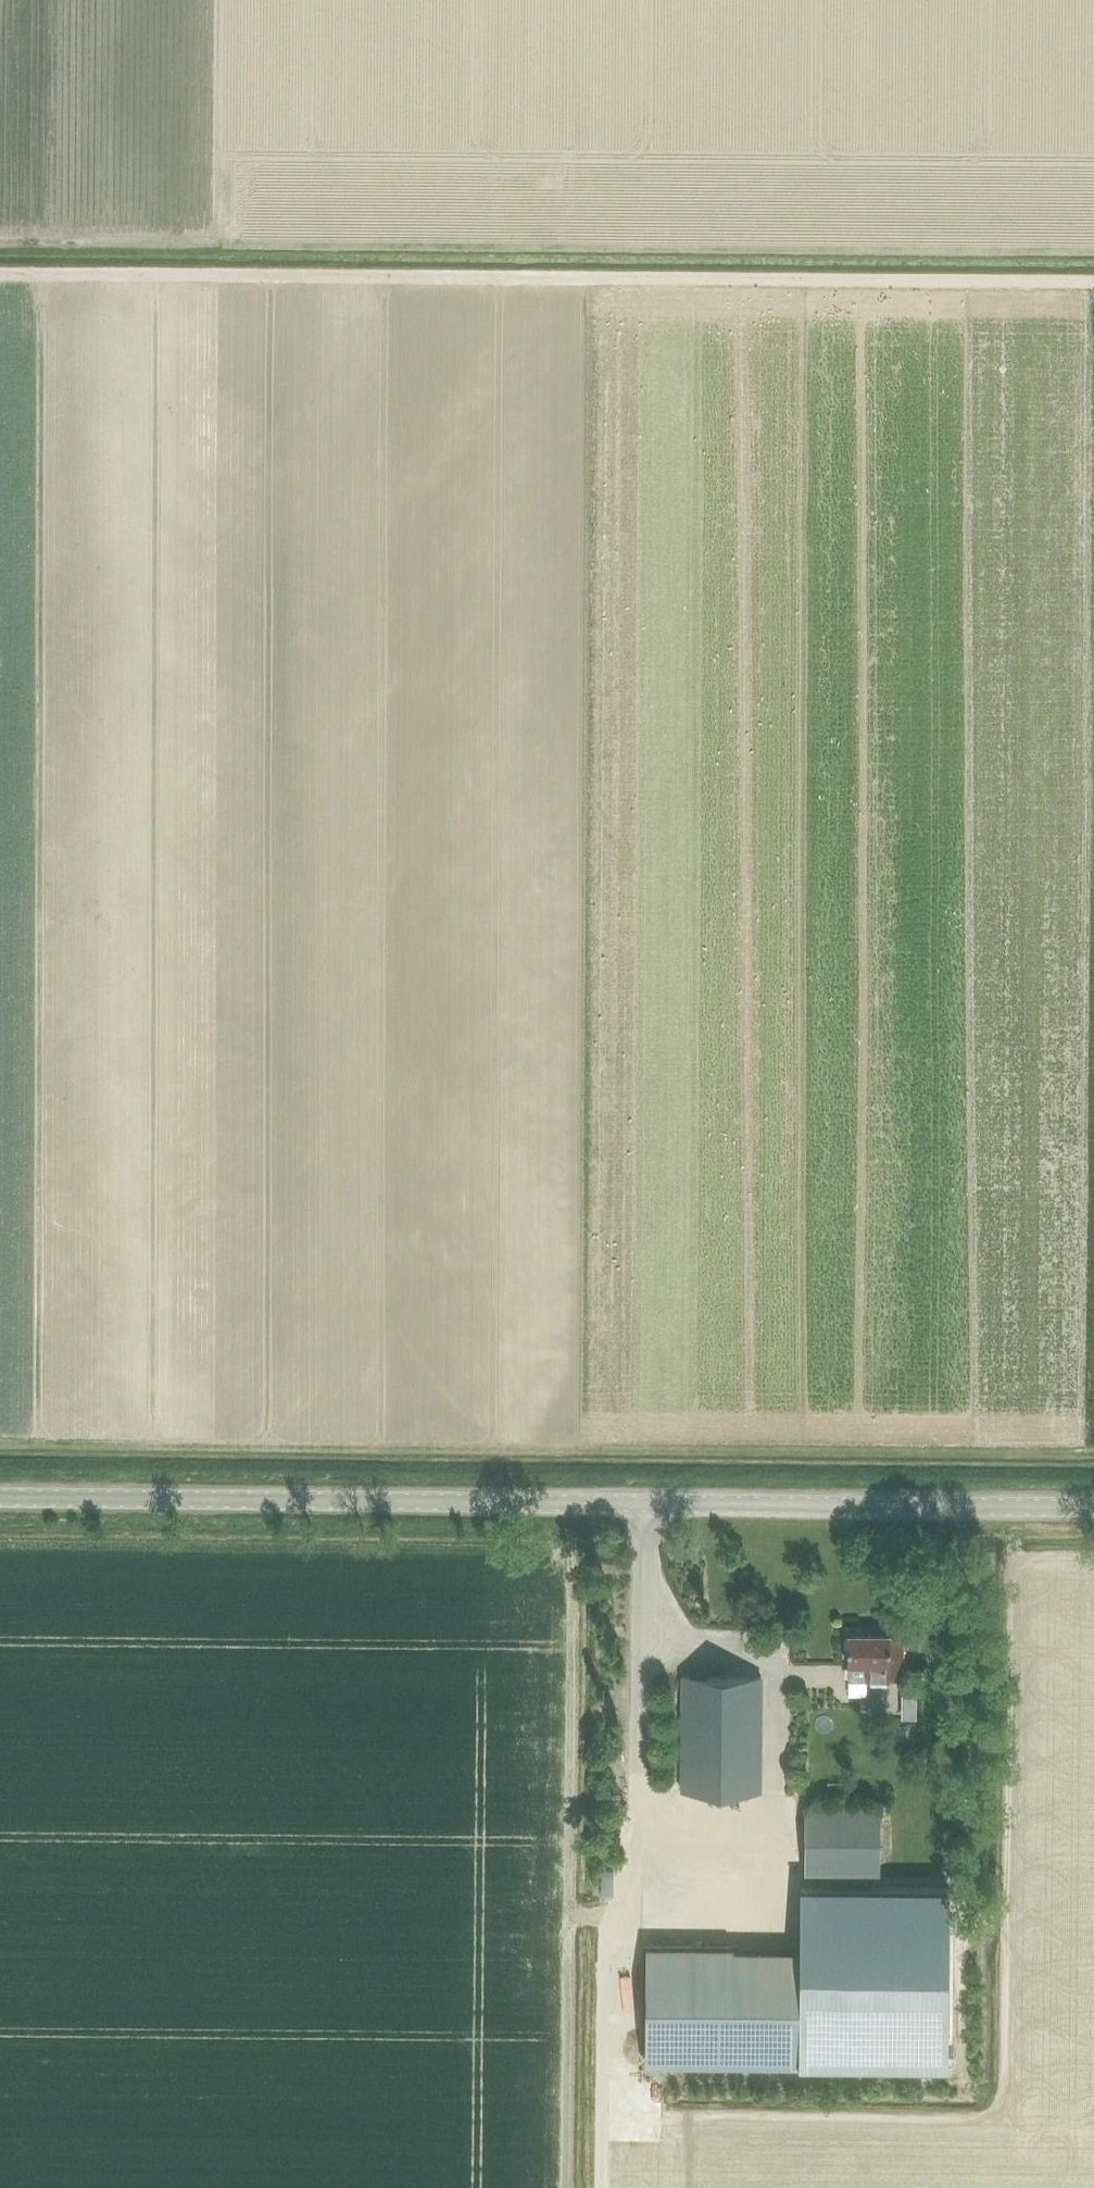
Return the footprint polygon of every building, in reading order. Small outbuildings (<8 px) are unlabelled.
[(889,1635),(848,1635),(848,1696),(866,1696),(866,1681),(889,1681),(889,1670),(903,1670),(903,1635),(889,1635)] [(760,1792),(760,1677),(682,1677),(681,1792),(760,1792)] [(806,1876),(879,1876),(879,1807),(805,1808),(806,1876)] [(800,1952),(646,1950),(645,2060),(799,2061),(800,1952)] [(799,2061),(947,2063),(948,1953),(800,1952),(799,2061)]
